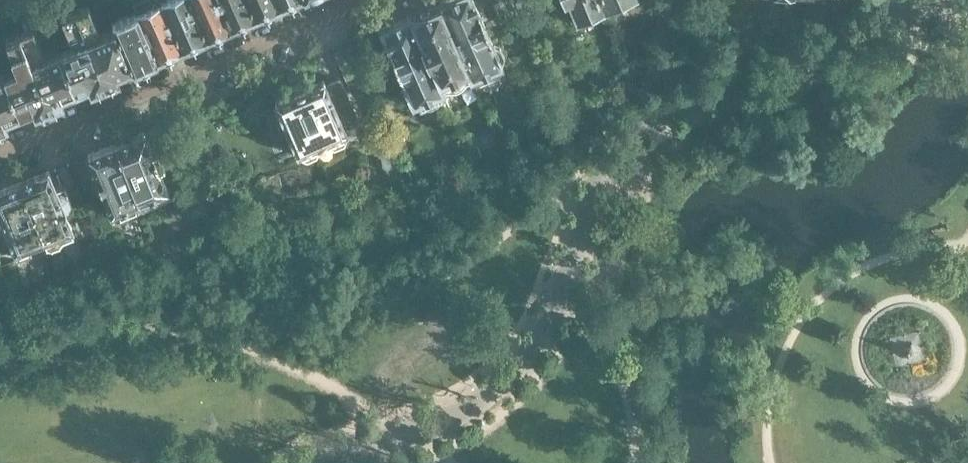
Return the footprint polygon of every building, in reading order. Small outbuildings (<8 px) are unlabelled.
[(162,0),(137,10),(158,59),(159,58),(165,56),(173,53),(173,52),(179,49),(179,50),(181,49),(183,48),(162,0)] [(190,0),(162,0),(183,48),(189,45),(190,45),(197,42),(197,41),(206,38),(207,38),(190,0)] [(219,0),(190,0),(207,38),(207,37),(214,34),(221,31),(228,28),(229,28),(230,27),(231,27),(219,0)] [(247,0),(219,0),(231,27),(232,27),(231,26),(238,24),(245,21),(252,18),(253,17),(254,17),(247,0)] [(276,0),(247,0),(254,17),(256,16),(262,13),(262,14),(270,10),(276,7),(278,6),(276,0)] [(481,16),(477,8),(473,0),(443,0),(438,2),(439,4),(470,77),(471,78),(502,65),(501,62),(504,54),(500,45),(492,41),(481,16)] [(512,0),(493,0),(498,11),(513,4),(512,0)] [(606,0),(568,0),(574,15),(606,1),(606,0)] [(606,1),(610,9),(631,0),(606,0),(606,1)] [(470,77),(439,4),(411,16),(444,88),(470,77)] [(130,64),(115,26),(96,34),(95,30),(98,29),(88,5),(75,10),(104,81),(117,76),(115,70),(130,64)] [(104,81),(75,10),(63,16),(70,34),(55,40),(59,50),(74,87),(89,81),(91,87),(104,81)] [(158,59),(137,10),(112,20),(115,26),(130,64),(132,69),(133,69),(133,70),(134,69),(134,70),(135,69),(141,66),(142,66),(148,63),(149,63),(155,60),(156,60),(156,59),(158,59)] [(444,88),(411,16),(411,14),(380,27),(404,84),(402,89),(406,99),(412,102),(417,100),(421,109),(447,97),(444,88)] [(74,87),(59,50),(40,57),(38,53),(42,52),(32,28),(19,33),(48,104),(61,99),(59,93),(74,87)] [(48,104),(19,33),(7,39),(16,62),(20,61),(21,65),(3,73),(18,110),(33,103),(35,109),(48,104)] [(348,45),(318,58),(328,79),(342,73),(345,80),(346,79),(354,98),(369,91),(358,67),(348,45)] [(3,73),(0,74),(0,123),(5,121),(3,116),(18,110),(3,73)] [(344,131),(346,130),(323,78),(304,87),(301,81),(291,85),(294,91),(276,99),(274,99),(297,151),(299,150),(300,154),(307,156),(315,153),(318,146),(316,143),(326,138),(328,142),(335,145),(343,141),(346,134),(344,131)] [(200,127),(198,121),(191,124),(193,130),(200,128),(200,127)] [(166,186),(159,166),(164,164),(155,142),(149,144),(144,130),(116,142),(142,204),(167,193),(164,187),(166,186)] [(142,204),(116,142),(87,153),(88,155),(89,155),(111,209),(114,208),(116,214),(142,204)] [(65,206),(68,205),(69,199),(64,185),(55,188),(51,177),(52,177),(51,175),(51,176),(49,171),(49,170),(48,170),(48,169),(36,174),(4,187),(0,189),(0,212),(14,248),(44,236),(47,243),(52,246),(59,243),(61,237),(75,232),(65,206)]
